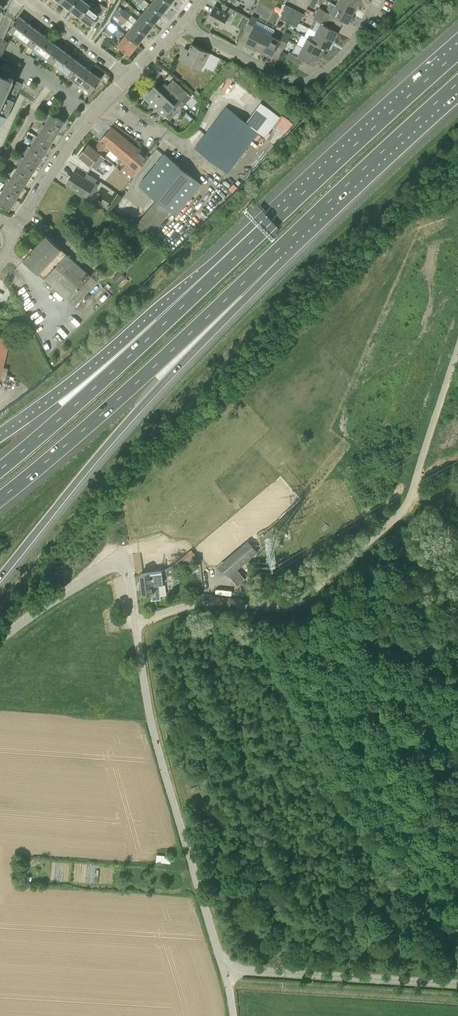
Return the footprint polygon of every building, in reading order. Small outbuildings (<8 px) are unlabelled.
[(75,0),(60,0),(59,1),(69,8),(75,0)] [(89,4),(84,0),(75,0),(69,8),(79,16),(89,4)] [(170,4),(166,0),(153,0),(150,4),(162,14),(170,4)] [(358,5),(349,0),(338,0),(336,4),(353,14),(358,5)] [(97,9),(89,4),(79,16),(91,25),(106,7),(101,3),(97,9)] [(162,14),(150,4),(142,14),(154,24),(162,14)] [(235,10),(232,8),(223,4),(221,9),(215,6),(214,8),(208,20),(221,28),(226,20),(229,21),(235,10)] [(348,23),(353,14),(336,4),(331,14),(319,7),(316,13),(330,20),(332,14),(348,23)] [(280,18),(286,21),(293,8),(287,5),(280,18)] [(286,21),(292,24),(298,11),(293,8),(286,21)] [(134,24),(137,20),(125,9),(121,14),(134,24)] [(134,24),(121,14),(116,10),(113,15),(130,28),(134,24)] [(298,11),(292,24),(297,27),(304,13),(298,11)] [(333,40),(338,31),(327,25),(330,20),(316,13),(313,18),(320,22),(316,31),(333,40)] [(146,34),(154,24),(142,14),(137,20),(134,24),(146,34)] [(252,15),(250,20),(247,25),(245,29),(250,32),(245,43),(254,48),(263,31),(253,26),(257,18),(252,15)] [(19,39),(30,25),(19,17),(8,31),(19,39)] [(109,38),(117,27),(111,22),(103,32),(109,38)] [(138,44),(146,34),(134,24),(130,28),(125,35),(138,44)] [(29,47),(40,33),(30,25),(19,39),(29,47)] [(263,52),(272,35),(263,31),(254,48),(263,52)] [(329,49),(333,40),(316,31),(311,40),(329,49)] [(283,49),(291,34),(285,32),(281,40),(272,35),(263,52),(272,57),(278,46),(283,49)] [(40,55),(51,41),(40,33),(29,47),(40,55)] [(129,54),(138,44),(125,35),(117,45),(129,54)] [(329,49),(311,40),(307,37),(302,46),(320,56),(324,47),(328,50),(329,49)] [(50,63),(62,49),(51,41),(40,55),(50,63)] [(209,52),(191,43),(188,49),(184,47),(179,60),(200,70),(209,52)] [(320,56),(302,46),(297,56),(290,51),(287,58),(294,61),(300,64),(303,59),(315,65),(320,56)] [(60,71),(71,56),(62,49),(50,63),(60,71)] [(69,77),(81,64),(71,56),(60,71),(69,77)] [(80,85),(91,72),(81,64),(69,77),(80,85)] [(90,93),(101,79),(91,72),(80,85),(90,93)] [(10,106),(12,101),(21,83),(12,79),(0,74),(0,101),(10,106)] [(191,91),(175,77),(167,86),(165,84),(159,90),(155,85),(145,96),(165,115),(170,119),(180,109),(177,106),(191,91)] [(10,106),(0,101),(0,121),(2,122),(10,106)] [(260,132),(226,107),(195,147),(228,173),(232,169),(233,170),(247,152),(246,150),(260,132)] [(58,133),(65,122),(49,113),(42,124),(58,133)] [(286,131),(293,120),(286,115),(279,127),(286,131)] [(51,144),(58,133),(42,124),(36,135),(51,144)] [(127,141),(122,136),(111,127),(99,141),(100,142),(107,146),(111,149),(110,150),(126,164),(119,172),(130,181),(151,157),(139,148),(128,140),(127,141)] [(44,155),(51,144),(36,135),(29,146),(44,155)] [(111,149),(107,146),(100,142),(94,149),(88,144),(78,155),(91,166),(101,154),(101,153),(106,147),(110,150),(111,149)] [(37,166),(44,155),(29,146),(22,156),(37,166)] [(176,215),(202,184),(164,153),(139,184),(157,199),(140,219),(154,231),(171,210),(176,215)] [(30,177),(37,166),(22,156),(15,167),(30,177)] [(24,187),(30,177),(15,167),(8,178),(24,187)] [(84,178),(74,172),(73,172),(75,174),(68,184),(67,183),(66,184),(87,196),(90,198),(95,192),(99,185),(95,183),(97,179),(87,173),(84,178)] [(17,198),(24,187),(8,178),(1,189),(17,198)] [(17,198),(1,189),(0,191),(0,203),(10,209),(17,198)] [(74,306),(97,281),(46,234),(23,260),(74,306)] [(119,283),(127,276),(121,270),(114,277),(119,283)] [(11,338),(0,335),(0,384),(11,338)] [(258,552),(247,540),(219,565),(228,576),(258,552)] [(193,558),(188,553),(179,560),(174,564),(178,569),(193,558)] [(163,584),(162,573),(140,574),(142,594),(151,594),(151,600),(150,600),(150,601),(161,600),(159,585),(163,584)]
